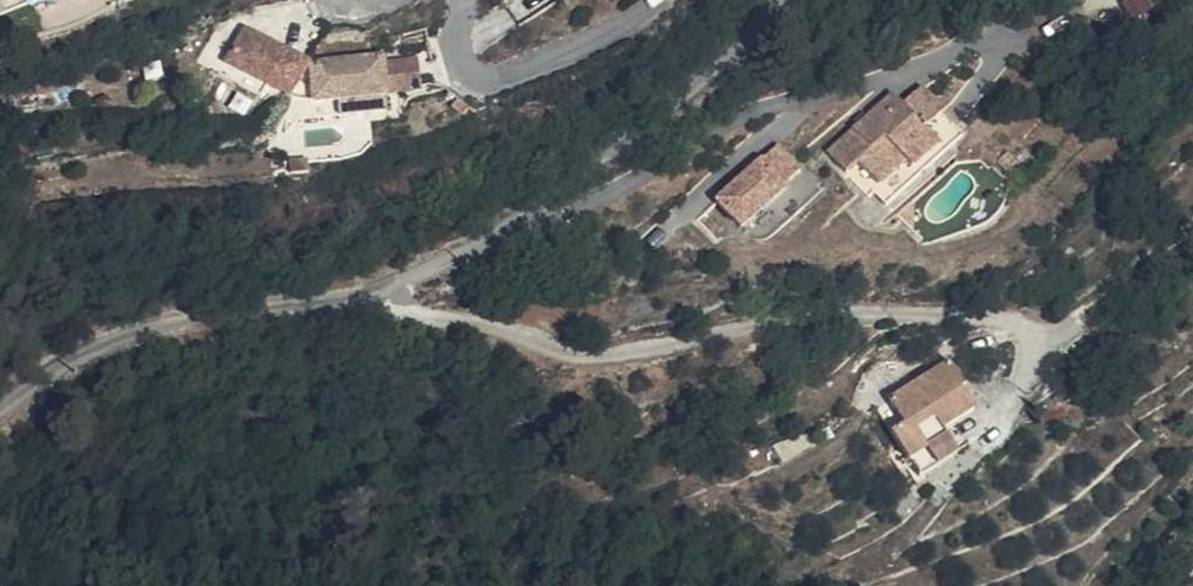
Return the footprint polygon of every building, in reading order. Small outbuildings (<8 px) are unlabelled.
[(1126,4),(1135,20),(1154,10),(1149,0),(1133,0),(1126,4)] [(251,19),(245,29),(254,73),(261,78),(276,87),(292,96),(315,59),(251,19)] [(254,73),(245,29),(228,52),(254,73)] [(218,68),(260,100),(254,73),(228,52),(218,68)] [(398,110),(392,55),(318,59),(317,102),(338,100),(368,98),(370,112),(398,110)] [(317,102),(318,59),(315,59),(292,96),(314,102),(317,102)] [(254,73),(260,100),(265,103),(276,87),(261,78),(254,73)] [(924,87),(906,104),(896,114),(883,100),(831,148),(853,171),(864,161),(883,182),(908,159),(916,168),(942,143),(930,130),(948,113),(924,87)] [(896,114),(906,104),(894,91),(883,100),(896,114)] [(370,112),(368,98),(338,100),(340,114),(370,112)] [(780,144),(721,196),(745,224),(788,186),(785,183),(779,175),(795,161),(780,144)] [(795,161),(779,175),(785,183),(801,169),(795,161)] [(877,405),(910,459),(953,433),(948,427),(978,409),(965,389),(971,385),(954,358),(877,405)] [(953,433),(910,459),(921,477),(963,451),(953,433)]
